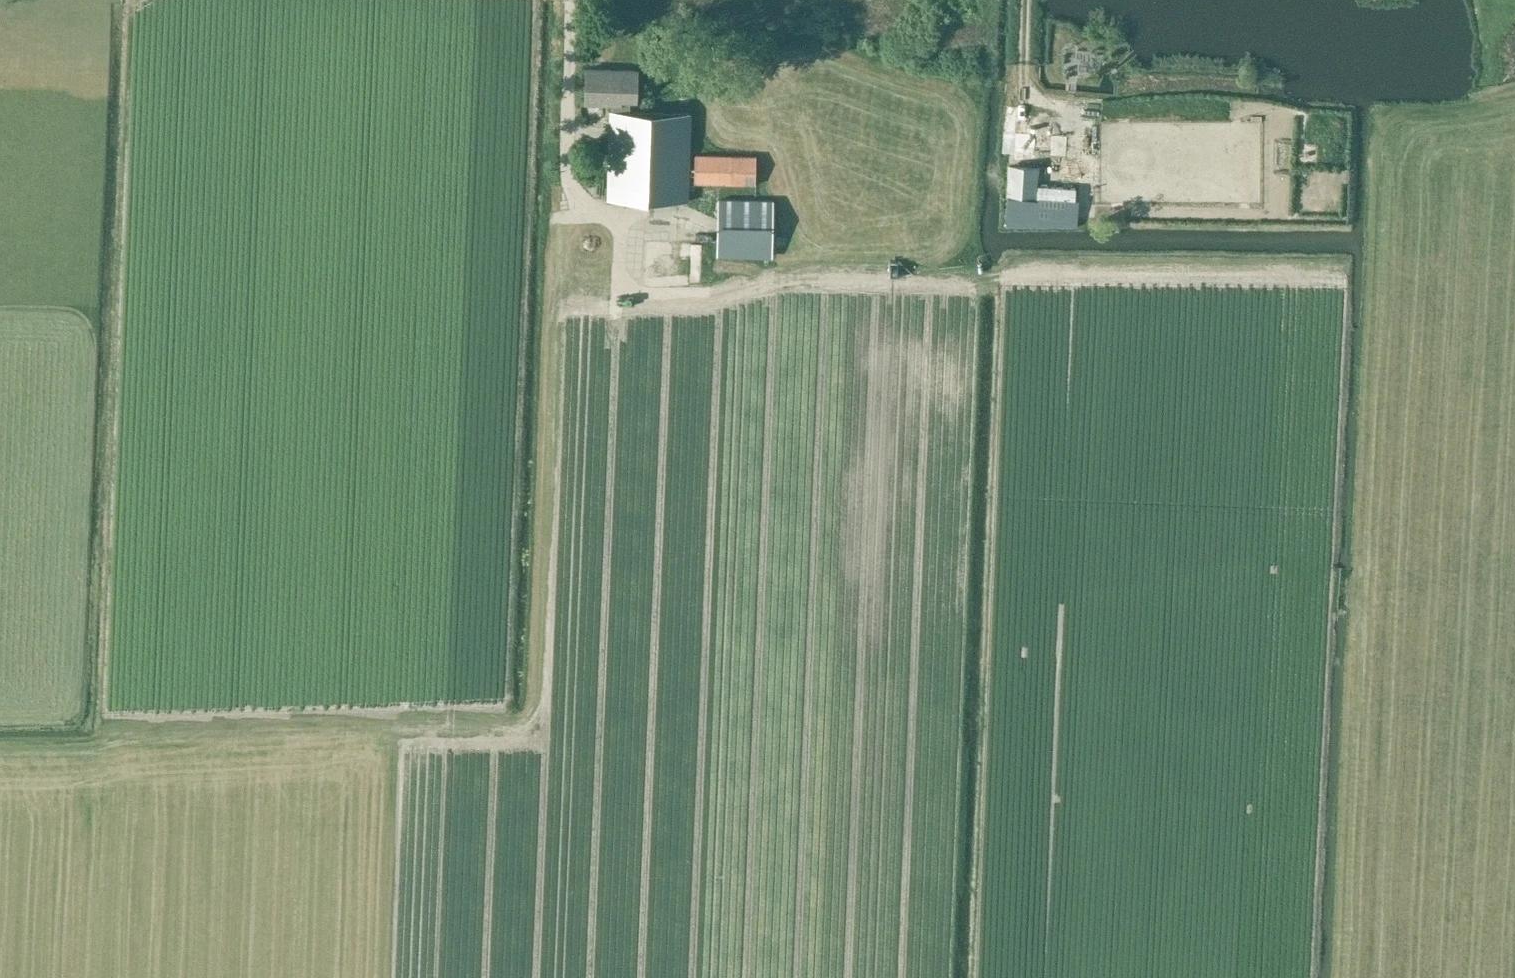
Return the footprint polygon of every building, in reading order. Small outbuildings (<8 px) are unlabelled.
[(630,105),(637,105),(638,70),(587,69),(585,103),(612,104),(612,110),(609,110),(607,199),(689,201),(690,113),(629,111),(630,105)] [(1038,142),(1038,151),(1055,152),(1056,131),(1040,130),(1041,113),(1018,111),(1016,141),(1038,142)] [(756,184),(756,155),(695,154),(694,182),(756,184)] [(1037,164),(1008,162),(1006,192),(1035,194),(1037,164)] [(1075,199),(1075,188),(1040,186),(1039,198),(1075,199)] [(1005,224),(1076,225),(1078,200),(1007,196),(1005,224)] [(772,255),(773,199),(719,198),(718,254),(772,255)]
